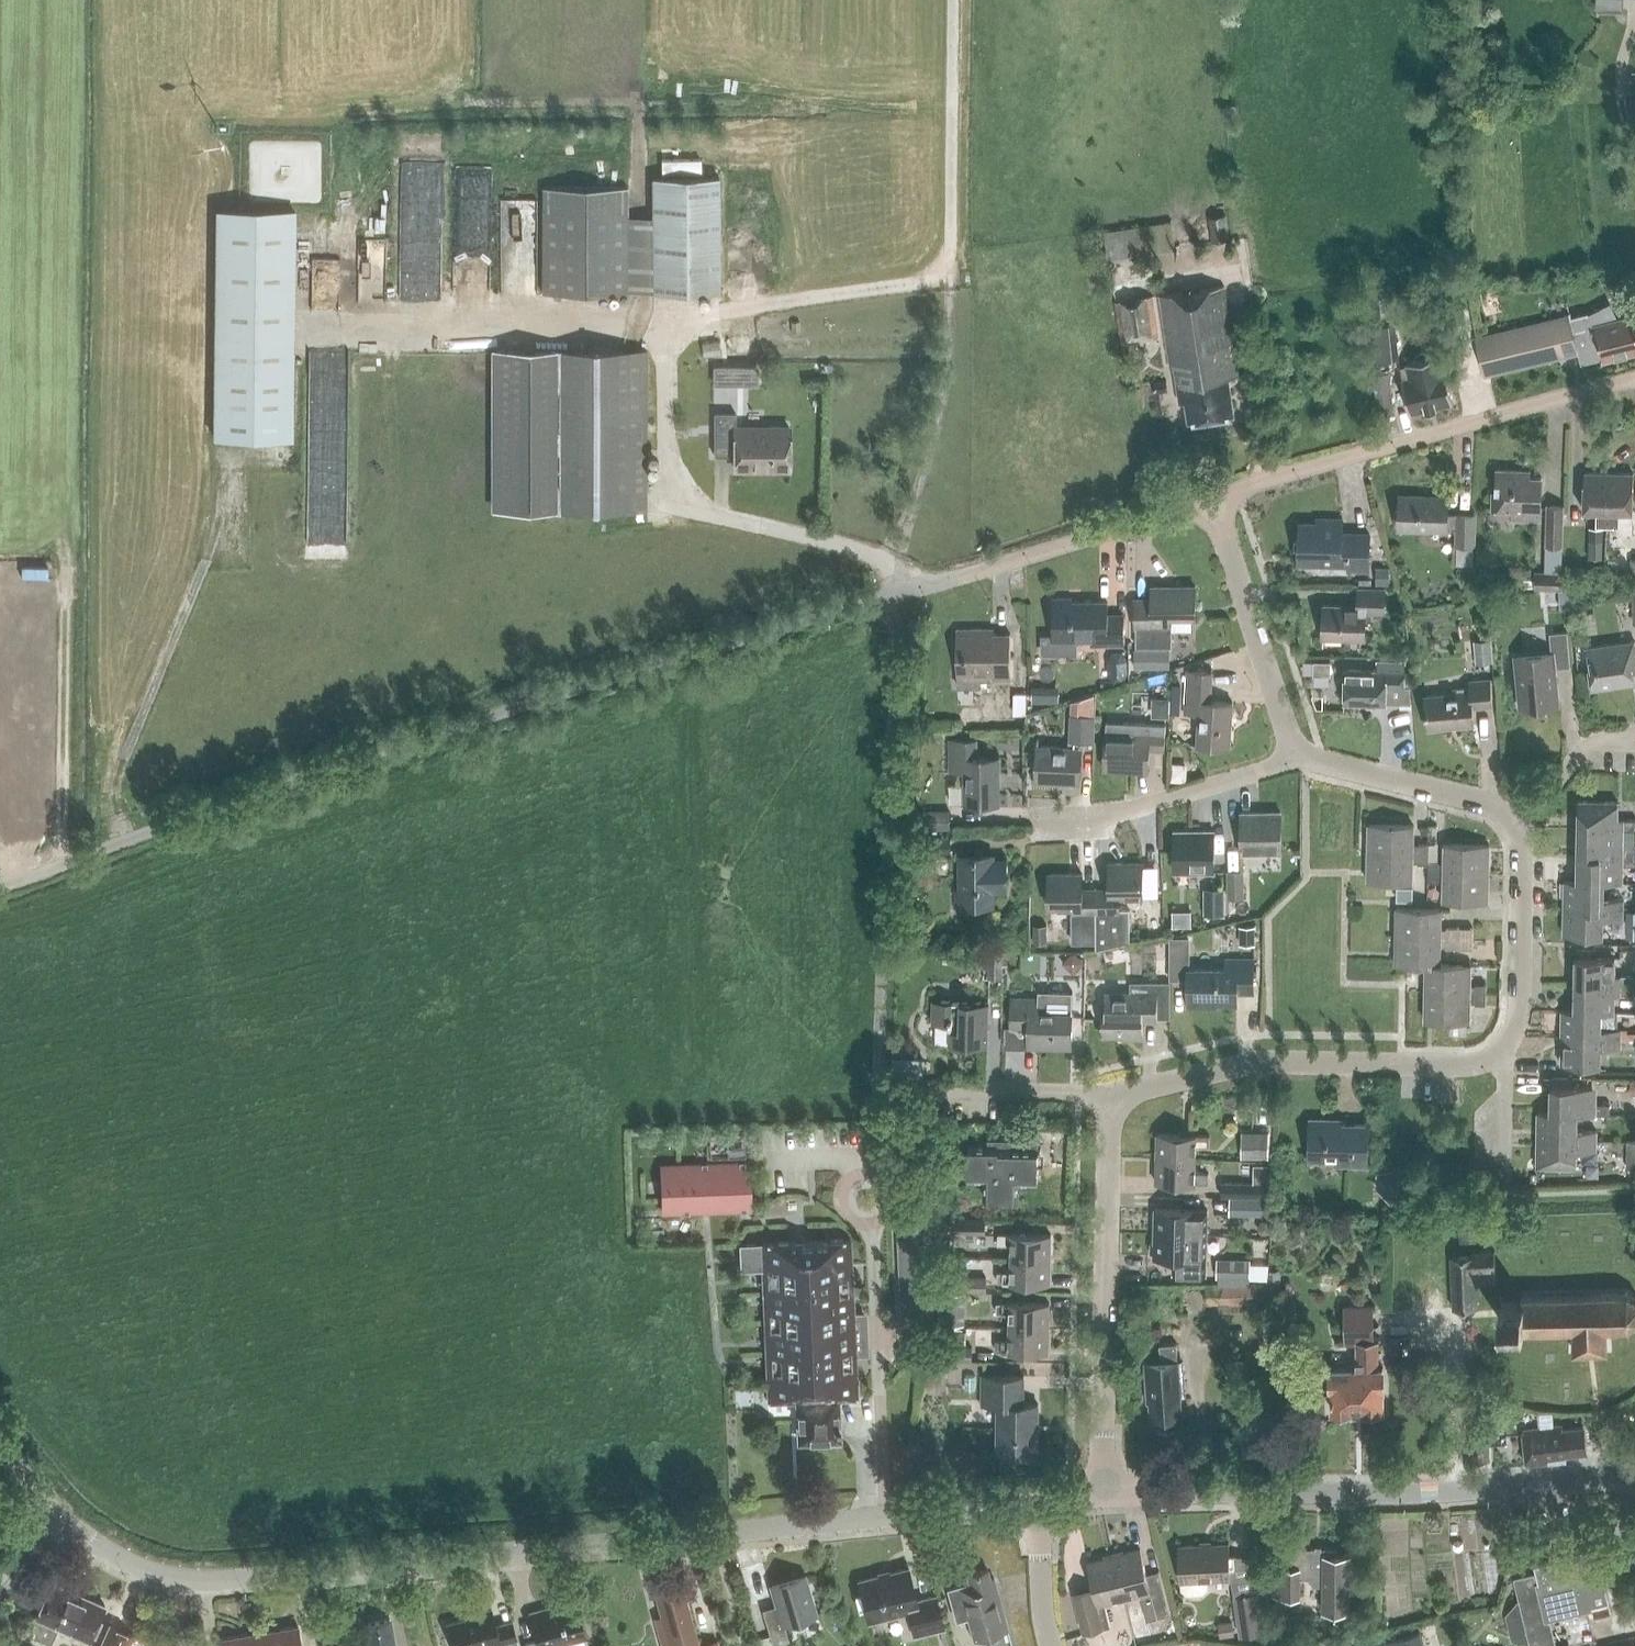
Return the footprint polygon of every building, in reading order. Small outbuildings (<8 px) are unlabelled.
[(716,292),(715,177),(651,177),(651,217),(627,217),(627,211),(627,188),(554,188),(541,188),(541,211),(541,294),(716,292)] [(1228,378),(1237,379),(1224,289),(1160,298),(1179,403),(1185,402),(1188,419),(1232,412),(1228,378)] [(1159,340),(1153,296),(1114,302),(1121,346),(1159,340)] [(1569,317),(1569,315),(1474,338),(1484,376),(1578,353),(1581,363),(1602,358),(1602,360),(1634,352),(1634,322),(1633,315),(1617,319),(1609,302),(1588,313),(1569,317)] [(1371,360),(1376,360),(1397,358),(1393,321),(1391,321),(1373,323),(1368,323),(1371,360)] [(643,351),(432,351),(432,512),(643,512),(643,351)] [(1436,408),(1435,406),(1452,402),(1444,369),(1438,371),(1435,357),(1406,363),(1409,377),(1402,379),(1409,412),(1426,408),(1426,410),(1436,408)] [(213,369),(213,437),(292,438),(292,370),(213,369)] [(1394,414),(1389,372),(1372,374),(1377,416),(1394,414)] [(1168,391),(1166,380),(1153,382),(1155,393),(1168,391)] [(733,413),(711,413),(712,456),(732,456),(732,469),(787,469),(787,427),(733,427),(733,413)] [(1539,519),(1540,478),(1529,478),(1529,471),(1495,470),(1495,492),(1494,509),(1511,509),(1510,519),(1539,519)] [(1585,473),(1584,512),(1596,512),(1596,527),(1607,527),(1608,473),(1585,473)] [(1629,521),(1629,515),(1630,473),(1608,473),(1607,527),(1618,528),(1618,521),(1629,521)] [(1473,546),(1474,515),(1455,514),(1455,515),(1447,515),(1447,498),(1399,497),(1398,529),(1446,531),(1446,529),(1457,530),(1456,545),(1473,546)] [(1563,505),(1545,505),(1544,571),(1534,571),(1534,589),(1560,590),(1560,572),(1562,572),(1563,505)] [(1348,570),(1368,571),(1368,534),(1341,533),(1342,521),(1317,519),(1316,524),(1298,523),(1297,563),(1347,565),(1348,570)] [(1473,547),(1457,547),(1456,564),(1472,565),(1473,547)] [(1389,585),(1389,568),(1375,568),(1376,585),(1389,585)] [(1524,588),(1524,573),(1512,573),(1512,588),(1524,588)] [(1132,628),(1134,628),(1133,647),(1168,648),(1169,625),(1168,625),(1168,616),(1193,617),(1194,588),(1150,587),(1149,601),(1133,600),(1132,628)] [(1384,612),(1385,591),(1356,589),(1356,606),(1324,605),(1322,636),(1364,638),(1365,611),(1384,612)] [(1071,603),(1070,599),(1051,600),(1052,636),(1040,635),(1040,656),(1077,656),(1077,640),(1091,640),(1091,644),(1122,645),(1122,616),(1107,616),(1106,603),(1071,603)] [(993,680),(1010,680),(1009,635),(980,635),(980,630),(955,630),(956,675),(993,675),(993,680)] [(1521,706),(1556,702),(1553,667),(1570,666),(1567,630),(1550,632),(1552,654),(1517,657),(1521,706)] [(1492,662),(1490,639),(1473,640),(1475,663),(1492,662)] [(1634,671),(1634,648),(1634,642),(1587,648),(1592,689),(1633,683),(1632,672),(1634,671)] [(1170,669),(1169,649),(1134,650),(1134,669),(1170,669)] [(1127,673),(1126,662),(1120,652),(1111,652),(1108,660),(1107,660),(1108,677),(1110,677),(1113,684),(1123,683),(1127,673)] [(1333,673),(1334,660),(1318,660),(1318,673),(1333,673)] [(1404,687),(1405,664),(1378,663),(1377,673),(1345,671),(1344,702),(1385,704),(1385,686),(1404,687)] [(1212,672),(1188,670),(1185,713),(1199,714),(1197,744),(1229,746),(1232,704),(1210,702),(1212,672)] [(1471,707),(1492,705),(1489,680),(1468,682),(1468,689),(1451,691),(1451,695),(1424,697),(1427,728),(1473,724),(1471,707)] [(1153,695),(1153,715),(1170,715),(1171,696),(1153,695)] [(1070,714),(1068,749),(1078,749),(1078,741),(1093,742),(1095,716),(1070,714)] [(1167,726),(1106,723),(1104,768),(1146,770),(1147,749),(1165,750),(1167,726)] [(965,804),(998,804),(998,758),(976,758),(976,741),(950,741),(950,772),(965,772),(965,804)] [(1079,781),(1080,749),(1078,749),(1068,749),(1037,748),(1034,779),(1079,781)] [(1578,828),(1634,829),(1634,820),(1624,820),(1624,819),(1616,819),(1617,802),(1578,801),(1578,828)] [(949,823),(948,810),(917,811),(917,824),(949,823)] [(1242,853),(1281,853),(1281,813),(1241,813),(1242,853)] [(1368,825),(1367,853),(1428,854),(1428,844),(1418,844),(1418,845),(1412,845),(1413,826),(1368,825)] [(1577,854),(1634,855),(1634,846),(1622,846),(1622,830),(1626,830),(1626,834),(1634,834),(1634,829),(1578,828),(1577,854)] [(1174,872),(1214,872),(1214,832),(1174,832),(1174,872)] [(950,839),(924,838),(924,852),(950,853),(950,839)] [(1427,865),(1427,872),(1488,873),(1489,846),(1444,845),(1443,864),(1438,863),(1438,862),(1428,862),(1428,865),(1427,865)] [(1417,864),(1427,865),(1428,865),(1428,862),(1428,854),(1367,853),(1367,880),(1402,881),(1402,895),(1411,895),(1412,862),(1417,862),(1417,864)] [(1577,854),(1577,881),(1603,881),(1603,882),(1622,883),(1622,865),(1634,865),(1634,855),(1577,854)] [(992,856),(960,856),(960,889),(955,889),(955,900),(960,900),(960,904),(991,904),(991,890),(1005,890),(1005,861),(992,861),(992,856)] [(1141,864),(1107,865),(1108,890),(1094,891),(1094,944),(1095,944),(1095,951),(1130,943),(1129,909),(1117,909),(1117,898),(1149,897),(1149,877),(1141,877),(1141,864)] [(1244,904),(1244,871),(1227,872),(1227,904),(1244,904)] [(1487,901),(1488,873),(1427,872),(1427,882),(1438,882),(1438,880),(1442,880),(1441,900),(1487,901)] [(1094,944),(1094,891),(1081,891),(1081,876),(1046,876),(1047,908),(1070,908),(1071,920),(1071,944),(1094,944)] [(1602,899),(1603,882),(1603,881),(1577,881),(1564,881),(1563,908),(1623,909),(1623,900),(1602,899)] [(1223,888),(1204,888),(1203,915),(1222,916),(1223,888)] [(1623,918),(1623,909),(1563,908),(1563,935),(1602,936),(1602,918),(1623,918)] [(1396,909),(1395,936),(1472,938),(1472,928),(1446,928),(1446,930),(1440,929),(1441,910),(1396,909)] [(1254,945),(1253,926),(1240,926),(1240,945),(1254,945)] [(1029,945),(1044,945),(1044,929),(1030,929),(1029,945)] [(1472,938),(1395,936),(1394,964),(1425,965),(1439,965),(1440,946),(1446,946),(1446,948),(1472,949),(1472,938)] [(1187,937),(1169,937),(1169,944),(1169,953),(1168,980),(1187,980),(1187,970),(1187,937)] [(1169,953),(1169,944),(1157,943),(1157,953),(1169,953)] [(988,959),(988,977),(1002,977),(1002,965),(1002,950),(989,949),(988,959)] [(1002,950),(1002,965),(1017,965),(1017,950),(1002,950)] [(1575,958),(1575,985),(1633,985),(1633,975),(1614,975),(1614,958),(1575,958)] [(1253,992),(1253,961),(1225,961),(1225,971),(1187,970),(1187,1006),(1209,1006),(1209,1009),(1218,1009),(1218,1002),(1235,1002),(1235,992),(1253,992)] [(1470,966),(1439,965),(1425,965),(1425,992),(1485,994),(1485,984),(1475,983),(1475,985),(1470,985),(1470,966)] [(1141,1040),(1141,1024),(1155,1024),(1155,1019),(1169,1019),(1169,982),(1130,982),(1130,994),(1105,994),(1105,1005),(1103,1004),(1102,1036),(1122,1036),(1122,1040),(1141,1040)] [(1575,985),(1574,1010),(1574,1011),(1601,1012),(1613,1012),(1614,996),(1621,996),(1621,995),(1633,995),(1633,985),(1575,985)] [(1485,994),(1425,992),(1424,1020),(1449,1021),(1449,1034),(1466,1034),(1466,1021),(1469,1021),(1469,1002),(1474,1002),(1474,1004),(1485,1004),(1485,994)] [(1070,1048),(1071,1014),(1038,1013),(1038,1000),(1010,999),(1009,1026),(1029,1028),(1027,1047),(1070,1048)] [(987,1046),(987,1003),(931,1002),(930,1024),(950,1025),(950,1045),(987,1046)] [(1561,1010),(1561,1038),(1620,1039),(1620,1029),(1600,1028),(1601,1012),(1574,1011),(1574,1010),(1561,1010)] [(1620,1039),(1561,1038),(1560,1065),(1600,1065),(1600,1048),(1620,1049),(1620,1039)] [(1550,1086),(1550,1113),(1576,1113),(1576,1114),(1609,1114),(1609,1104),(1595,1104),(1595,1087),(1550,1086)] [(1576,1130),(1576,1114),(1576,1113),(1550,1113),(1537,1113),(1536,1139),(1595,1140),(1596,1131),(1576,1130)] [(1335,1165),(1367,1166),(1368,1117),(1366,1117),(1365,1125),(1341,1124),(1341,1120),(1310,1119),(1309,1159),(1335,1159),(1335,1165)] [(1268,1132),(1241,1132),(1240,1159),(1268,1159),(1268,1132)] [(1156,1161),(1195,1161),(1195,1146),(1209,1146),(1209,1136),(1195,1136),(1157,1134),(1156,1161)] [(1017,1181),(1037,1181),(1037,1137),(987,1136),(987,1146),(967,1146),(967,1178),(984,1179),(984,1199),(1001,1199),(1001,1204),(1011,1204),(1011,1199),(1017,1199),(1017,1181)] [(1595,1151),(1595,1140),(1536,1139),(1536,1166),(1575,1167),(1577,1158),(1577,1150),(1595,1151)] [(1626,1141),(1627,1168),(1634,1168),(1634,1141),(1626,1141)] [(1194,1174),(1195,1161),(1156,1161),(1156,1182),(1194,1184),(1208,1184),(1208,1174),(1194,1174)] [(750,1212),(748,1162),(660,1165),(662,1215),(750,1212)] [(1409,1172),(1376,1171),(1375,1188),(1392,1205),(1408,1206),(1409,1172)] [(1249,1183),(1221,1182),(1221,1196),(1248,1197),(1249,1183)] [(1266,1199),(1229,1198),(1228,1215),(1266,1216),(1266,1199)] [(1206,1235),(1206,1221),(1207,1211),(1155,1210),(1154,1234),(1206,1235)] [(985,1219),(952,1218),(951,1233),(984,1234),(985,1219)] [(927,1334),(921,1220),(899,1222),(905,1335),(927,1334)] [(1473,1240),(1472,1225),(1459,1225),(1460,1240),(1473,1240)] [(1206,1259),(1206,1235),(1154,1234),(1154,1244),(1150,1244),(1150,1252),(1153,1252),(1153,1257),(1192,1259),(1192,1258),(1206,1259)] [(1010,1258),(1049,1259),(1050,1236),(1010,1235),(998,1235),(998,1245),(1010,1245),(1010,1258)] [(767,1402),(796,1401),(798,1442),(838,1440),(837,1398),(856,1397),(854,1357),(867,1357),(865,1313),(852,1313),(849,1241),(759,1245),(740,1245),(741,1271),(761,1270),(767,1402)] [(1495,1284),(1493,1250),(1473,1251),(1473,1255),(1449,1256),(1452,1308),(1478,1307),(1477,1284),(1495,1284)] [(1049,1284),(1049,1259),(1010,1258),(1009,1273),(997,1272),(997,1282),(1009,1283),(1049,1284)] [(1216,1276),(1217,1276),(1217,1283),(1249,1282),(1250,1260),(1216,1259),(1216,1276)] [(986,1277),(959,1276),(958,1292),(985,1292),(986,1277)] [(1256,1306),(1268,1306),(1267,1283),(1255,1283),(1255,1282),(1249,1282),(1217,1283),(1213,1283),(1214,1311),(1256,1310),(1256,1306)] [(966,1293),(938,1293),(937,1321),(965,1321),(966,1293)] [(1634,1321),(1634,1301),(1625,1294),(1521,1296),(1521,1301),(1500,1301),(1500,1317),(1500,1325),(1522,1324),(1522,1330),(1572,1329),(1573,1350),(1606,1350),(1606,1328),(1626,1326),(1634,1321)] [(1008,1327),(1047,1328),(1048,1304),(1009,1303),(1009,1304),(996,1303),(996,1313),(1009,1313),(1008,1327)] [(1344,1344),(1357,1343),(1357,1369),(1331,1370),(1332,1410),(1382,1409),(1383,1369),(1378,1369),(1377,1338),(1374,1338),(1373,1305),(1343,1306),(1344,1344)] [(966,1327),(934,1327),(934,1344),(965,1344),(966,1327)] [(1047,1352),(1047,1328),(1008,1327),(1008,1341),(995,1340),(995,1350),(1008,1351),(1047,1352)] [(1179,1394),(1184,1393),(1181,1362),(1177,1363),(1176,1343),(1159,1345),(1160,1363),(1145,1365),(1147,1401),(1150,1400),(1151,1420),(1181,1418),(1179,1394)] [(971,1347),(938,1345),(938,1360),(971,1361),(971,1347)] [(1037,1425),(1037,1405),(1022,1405),(1022,1377),(982,1376),(982,1404),(999,1404),(998,1453),(1034,1454),(1035,1425),(1037,1425)] [(1511,1424),(1510,1410),(1486,1411),(1487,1419),(1464,1420),(1466,1460),(1490,1459),(1489,1425),(1511,1424)] [(1522,1430),(1526,1465),(1565,1460),(1565,1455),(1585,1453),(1582,1427),(1562,1429),(1561,1425),(1522,1430)] [(1208,1588),(1208,1580),(1230,1579),(1228,1543),(1178,1546),(1180,1589),(1187,1595),(1203,1594),(1208,1588)] [(1349,1611),(1350,1555),(1337,1555),(1337,1549),(1291,1548),(1287,1552),(1287,1558),(1291,1562),(1291,1567),(1274,1566),(1273,1596),(1299,1597),(1299,1578),(1312,1579),(1312,1583),(1314,1586),(1323,1586),(1323,1610),(1349,1611)] [(1113,1556),(1124,1599),(1141,1595),(1147,1620),(1169,1614),(1159,1571),(1146,1574),(1139,1549),(1113,1556)] [(1549,1616),(1609,1601),(1603,1575),(1605,1574),(1599,1549),(1534,1564),(1536,1572),(1513,1578),(1530,1645),(1556,1645),(1549,1616)] [(1111,1625),(1106,1604),(1124,1599),(1113,1556),(1087,1562),(1093,1587),(1073,1593),(1083,1632),(1111,1625)] [(913,1636),(943,1628),(935,1596),(916,1601),(908,1568),(857,1581),(867,1622),(907,1611),(913,1636)] [(956,1620),(967,1617),(973,1639),(1007,1629),(993,1577),(989,1579),(986,1569),(966,1575),(969,1584),(947,1590),(956,1620)] [(772,1644),(788,1639),(783,1623),(814,1613),(803,1577),(771,1586),(779,1614),(764,1618),(772,1644)] [(89,1641),(104,1606),(50,1582),(35,1617),(89,1641)] [(697,1645),(698,1645),(681,1587),(655,1594),(663,1622),(656,1624),(662,1645),(697,1645)] [(1240,1635),(1263,1631),(1257,1592),(1234,1596),(1240,1635)] [(523,1645),(551,1645),(585,1637),(576,1603),(547,1611),(546,1608),(528,1613),(536,1640),(522,1644),(523,1645)] [(446,1624),(452,1645),(486,1645),(489,1645),(518,1645),(511,1621),(495,1626),(491,1609),(473,1614),(474,1616),(446,1624)] [(1234,1634),(1232,1620),(1218,1623),(1220,1637),(1234,1634)] [(394,1643),(391,1644),(387,1621),(359,1626),(363,1645),(395,1645),(394,1643)] [(108,1624),(99,1645),(144,1645),(146,1640),(108,1624)] [(258,1633),(260,1645),(300,1645),(297,1626),(258,1633)] [(258,1633),(219,1639),(220,1645),(260,1645),(258,1633)]
